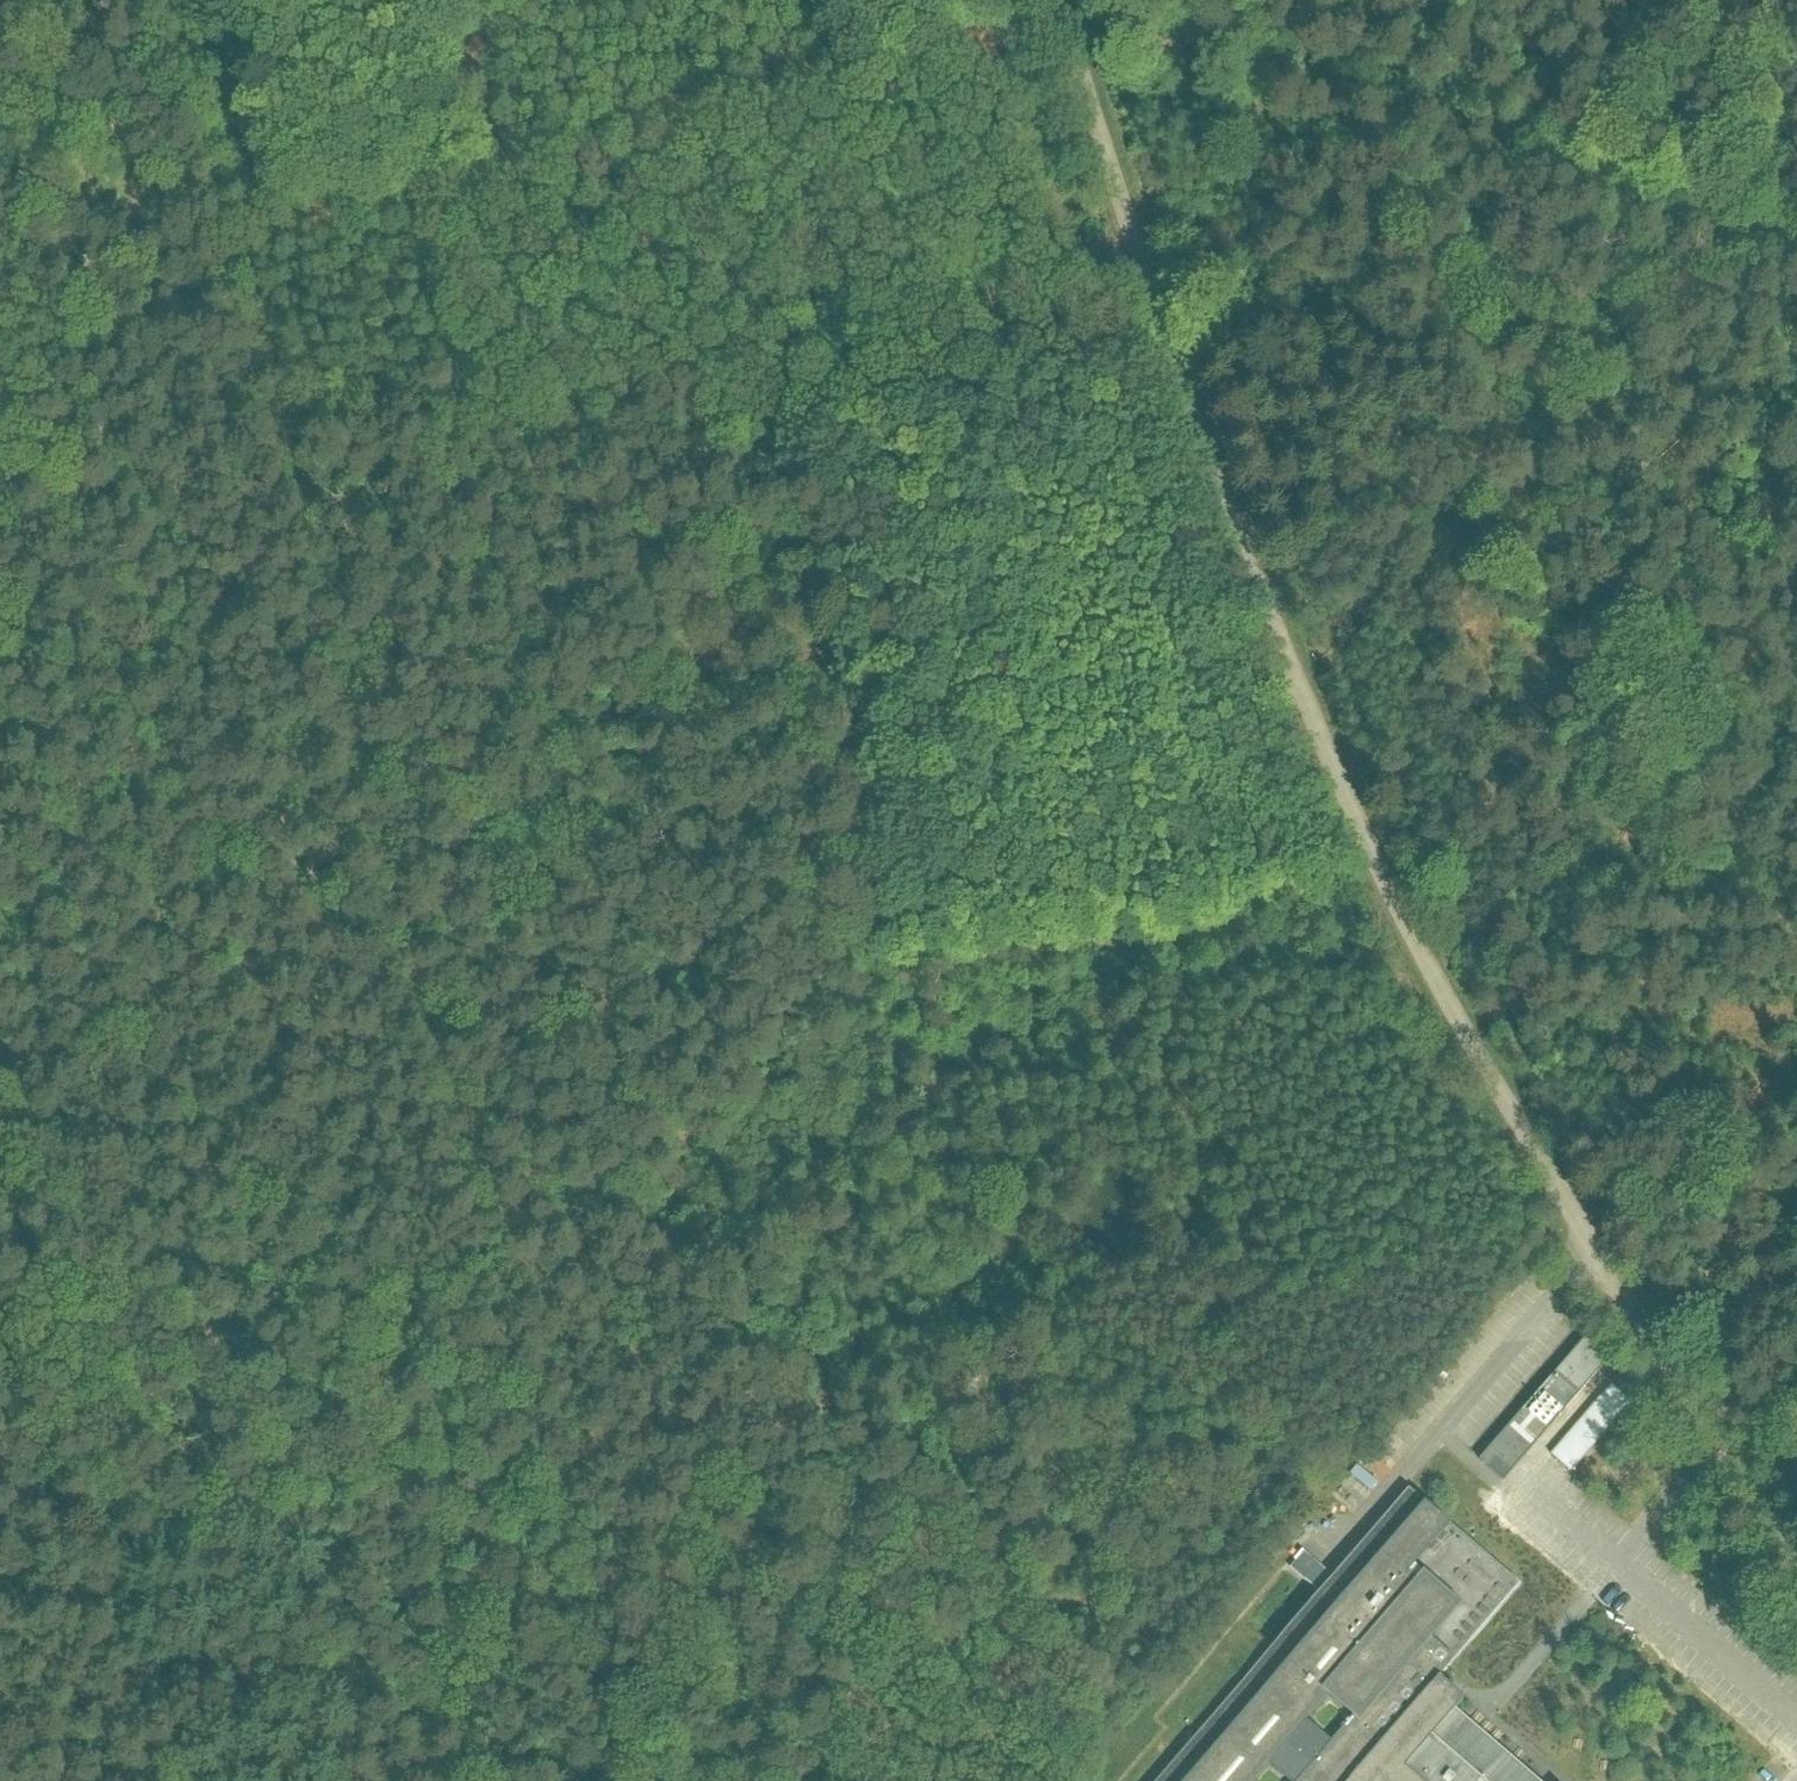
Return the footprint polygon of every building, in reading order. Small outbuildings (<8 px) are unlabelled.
[(1504,1482),(1597,1373),(1609,1360),(1584,1338),(1479,1460),(1504,1482)] [(1609,1360),(1597,1373),(1611,1385),(1618,1391),(1630,1378),(1609,1360)] [(1551,1455),(1571,1472),(1630,1402),(1618,1391),(1611,1385),(1551,1455)] [(1341,1505),(1358,1520),(1397,1476),(1381,1461),(1341,1505)] [(1157,1780),(1537,1780),(1468,1722),(1455,1711),(1456,1710),(1460,1706),(1463,1702),(1438,1680),(1518,1586),(1407,1490),(1333,1576),(1304,1551),(1290,1568),(1319,1593),(1157,1780)] [(1334,1558),(1338,1543),(1321,1537),(1316,1552),(1334,1558)]
